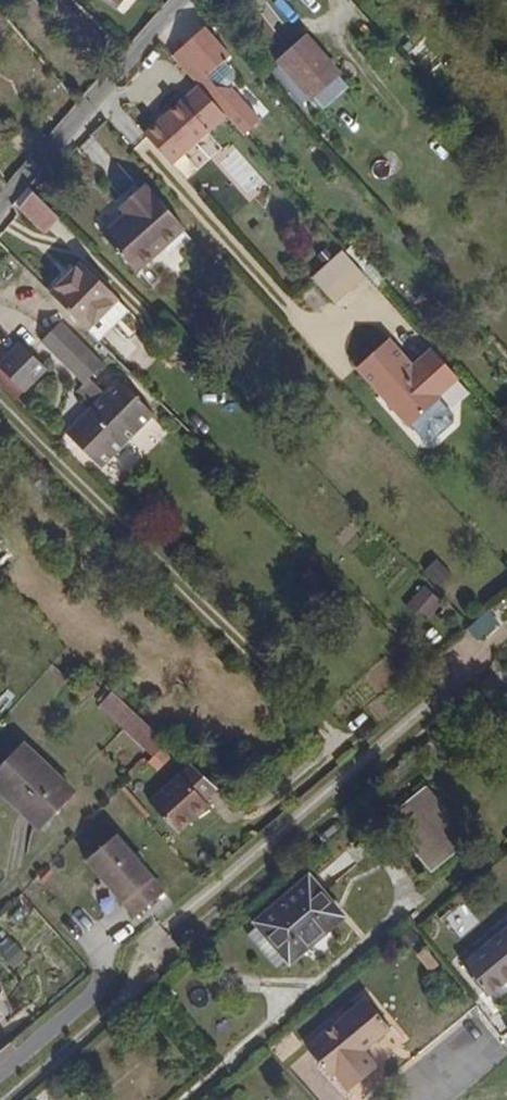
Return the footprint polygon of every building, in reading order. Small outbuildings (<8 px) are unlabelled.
[(122,0),(101,0),(114,10),(122,0)] [(226,62),(231,57),(206,29),(171,57),(197,85),(222,114),(238,100),(230,90),(227,89),(217,89),(208,78),(226,62)] [(342,73),(307,34),(277,60),(312,99),(342,73)] [(236,80),(237,73),(226,62),(208,78),(217,89),(227,89),(236,80)] [(173,165),(225,118),(222,114),(197,85),(144,133),(147,136),(173,165)] [(258,123),(238,100),(222,114),(225,118),(242,137),(258,123)] [(136,273),(183,228),(143,186),(119,208),(126,217),(104,238),(136,273)] [(44,232),(57,219),(32,194),(20,208),(44,232)] [(318,257),(331,246),(323,238),(312,249),(318,257)] [(343,251),(312,280),(335,305),(366,276),(343,251)] [(90,335),(120,303),(83,266),(52,297),(90,335)] [(101,366),(58,325),(42,343),(83,385),(76,391),(91,408),(66,434),(100,469),(153,416),(118,382),(103,396),(87,380),(101,366)] [(437,394),(456,376),(431,348),(412,366),(407,371),(402,365),(406,361),(387,339),(374,351),(426,411),(440,397),(437,394)] [(47,370),(20,343),(2,361),(30,388),(47,370)] [(426,411),(374,351),(355,369),(408,426),(426,411)] [(2,361),(0,363),(0,384),(17,401),(30,388),(2,361)] [(412,366),(406,361),(402,365),(407,371),(412,366)] [(165,743),(112,693),(99,707),(152,757),(165,743)] [(22,747),(0,770),(0,794),(37,830),(72,794),(22,747)] [(202,803),(214,792),(189,763),(147,801),(179,836),(208,810),(202,803)] [(431,872),(472,838),(427,785),(386,819),(431,872)] [(117,833),(85,859),(133,917),(165,891),(117,833)] [(289,967),(349,917),(311,871),(251,921),(289,967)] [(506,982),(506,928),(463,965),(489,998),(506,982)] [(363,1052),(389,1030),(365,1000),(307,1049),(331,1078),(337,1074),(350,1090),(376,1068),(363,1052)] [(324,1099),(346,1099),(307,1052),(294,1062),(324,1099)]
